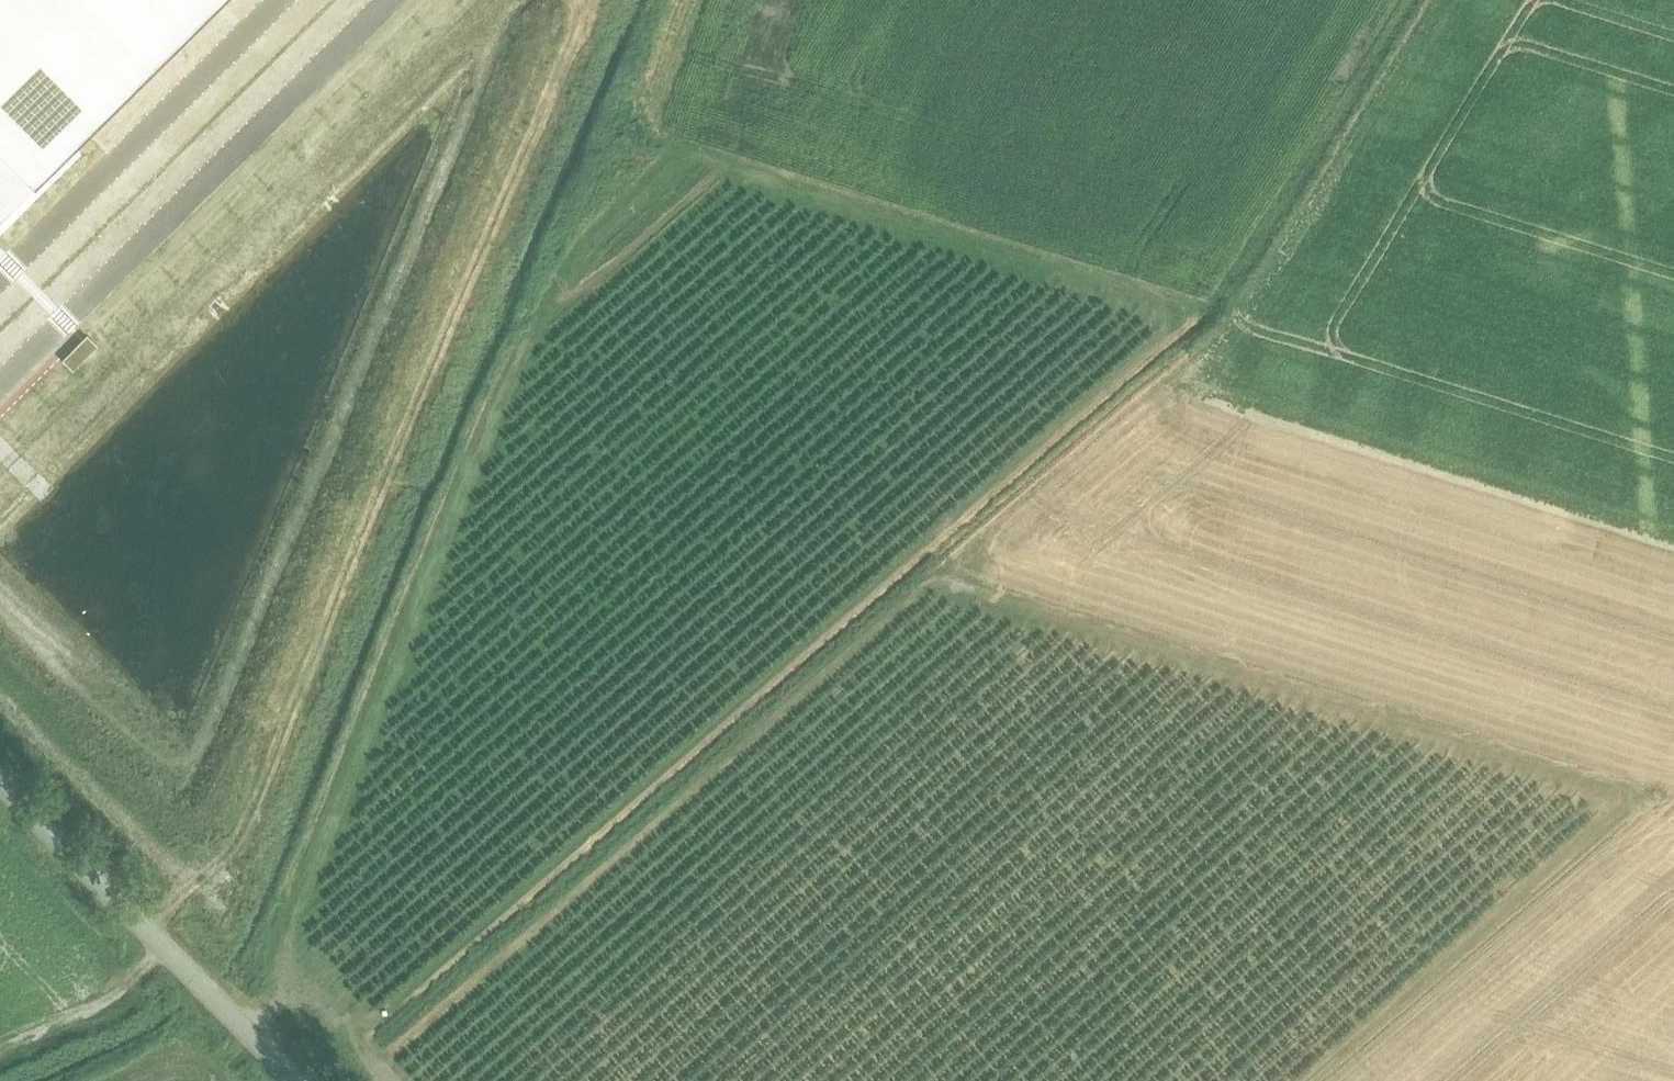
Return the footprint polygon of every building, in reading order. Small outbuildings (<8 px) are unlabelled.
[(36,187),(41,182),(41,181),(53,169),(72,150),(73,151),(75,152),(77,153),(79,151),(80,150),(78,147),(77,146),(162,61),(224,0),(0,0),(0,223),(36,187)]
